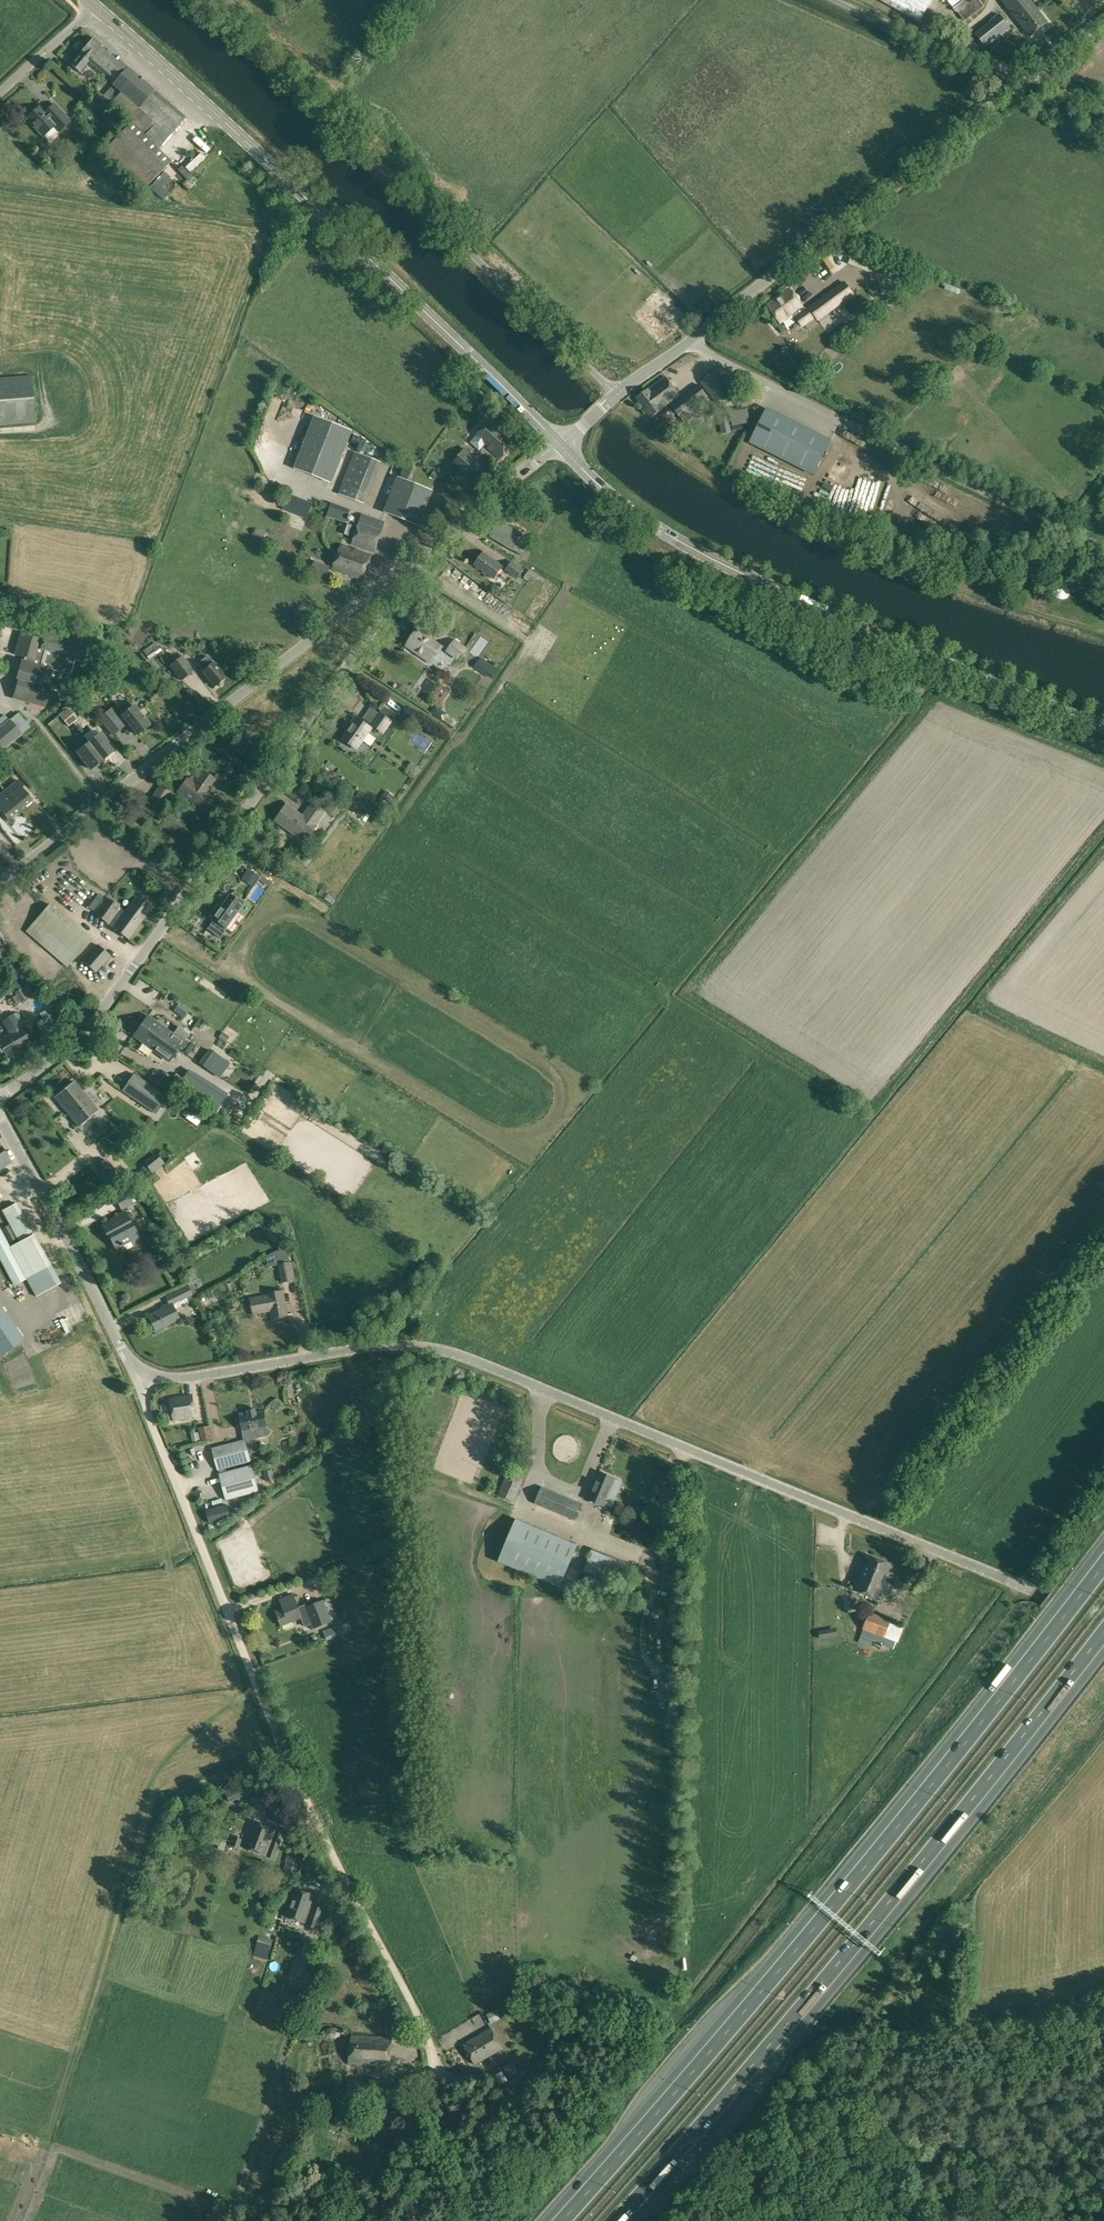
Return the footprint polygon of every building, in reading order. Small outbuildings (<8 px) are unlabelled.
[(921,22),(933,0),(882,0),(921,22)] [(984,6),(979,0),(971,0),(957,11),(965,20),(984,6)] [(1047,22),(1030,0),(1002,0),(1030,35),(1047,22)] [(974,32),(985,47),(1010,28),(999,13),(974,32)] [(127,66),(103,46),(94,38),(72,64),(79,71),(82,69),(84,71),(88,66),(85,64),(88,61),(113,83),(127,66)] [(111,102),(131,122),(132,122),(158,148),(185,117),(127,66),(113,83),(112,85),(120,92),(112,101),(111,102)] [(120,92),(112,85),(104,94),(112,101),(120,92)] [(97,90),(90,99),(97,105),(105,97),(97,90)] [(97,105),(90,99),(80,111),(88,117),(97,105)] [(54,103),(45,111),(39,105),(26,117),(43,135),(54,125),(59,131),(70,120),(54,103)] [(132,122),(131,122),(101,153),(141,191),(171,161),(158,148),(132,122)] [(878,262),(872,260),(868,269),(874,272),(878,262)] [(804,310),(802,307),(803,306),(790,288),(767,304),(780,323),(793,314),(795,317),(794,317),(801,327),(815,317),(817,320),(854,294),(845,281),(804,310)] [(882,289),(878,283),(869,290),(873,296),(882,289)] [(732,390),(717,369),(700,382),(716,402),(732,390)] [(35,422),(31,375),(0,377),(0,425),(35,422)] [(651,417),(665,407),(680,396),(665,376),(637,397),(651,417)] [(670,405),(679,418),(708,396),(698,383),(670,405)] [(765,412),(750,441),(814,474),(829,444),(765,412)] [(315,416),(295,468),(333,483),(354,431),(315,416)] [(490,418),(475,436),(500,458),(515,440),(490,418)] [(465,447),(451,463),(470,479),(484,463),(465,447)] [(338,493),(365,504),(382,462),(355,451),(338,493)] [(398,477),(384,512),(419,526),(433,491),(398,477)] [(290,496),(290,507),(310,507),(310,496),(290,496)] [(385,522),(371,517),(362,514),(352,544),(375,552),(382,530),(385,522)] [(513,550),(521,534),(522,533),(499,519),(489,536),(512,550),(513,550)] [(341,532),(349,535),(353,525),(345,522),(341,532)] [(521,534),(513,550),(521,555),(530,540),(521,534)] [(337,556),(368,567),(372,556),(341,544),(337,556)] [(483,553),(475,564),(494,578),(502,566),(483,553)] [(364,580),(368,567),(337,556),(332,568),(364,580)] [(524,569),(512,560),(505,570),(517,578),(524,569)] [(315,562),(311,572),(326,577),(327,572),(329,568),(325,566),(315,562)] [(538,574),(530,569),(524,578),(533,583),(538,574)] [(16,679),(18,679),(13,698),(45,707),(50,690),(68,695),(73,676),(72,675),(76,659),(83,661),(88,642),(46,630),(43,640),(39,639),(20,633),(14,654),(24,657),(23,661),(22,660),(16,679)] [(417,630),(407,644),(432,661),(441,647),(417,630)] [(466,648),(454,639),(446,651),(458,659),(466,648)] [(149,659),(161,650),(154,642),(143,650),(149,659)] [(170,666),(181,680),(193,670),(182,656),(170,666)] [(208,656),(197,664),(203,671),(202,671),(214,686),(225,677),(214,663),(213,663),(208,656)] [(495,667),(487,662),(481,671),(490,678),(496,670),(494,669),(495,667)] [(426,667),(420,676),(424,680),(430,670),(426,667)] [(75,708),(83,718),(91,711),(83,702),(75,708)] [(442,709),(436,705),(431,712),(438,716),(442,709)] [(122,716),(118,719),(110,709),(100,718),(113,735),(116,733),(115,732),(120,728),(121,729),(124,726),(122,724),(126,721),(137,735),(150,725),(134,706),(122,715),(122,716)] [(396,715),(395,714),(385,706),(380,713),(378,712),(371,706),(363,718),(383,733),(396,715)] [(30,726),(18,712),(9,720),(4,714),(0,718),(0,751),(30,726)] [(69,717),(73,722),(77,718),(73,714),(69,717)] [(69,725),(73,722),(69,717),(65,720),(69,725)] [(356,717),(342,737),(357,747),(371,728),(356,717)] [(89,743),(102,760),(114,751),(100,734),(89,743)] [(91,769),(102,760),(89,743),(77,752),(91,769)] [(191,775),(188,779),(187,778),(177,792),(204,810),(214,797),(206,792),(214,779),(202,770),(196,779),(191,775)] [(5,792),(20,810),(31,800),(21,787),(23,786),(18,780),(5,792)] [(150,798),(161,806),(171,793),(160,784),(150,798)] [(394,795),(386,790),(380,798),(388,803),(394,795)] [(20,810),(5,792),(0,796),(0,809),(8,819),(20,810)] [(161,806),(150,798),(145,806),(156,813),(161,806)] [(360,815),(365,807),(353,799),(348,807),(360,815)] [(296,836),(299,831),(308,837),(325,811),(311,801),(301,815),(285,804),(274,820),(296,836)] [(248,868),(241,879),(254,886),(258,879),(260,875),(248,868)] [(331,888),(327,894),(335,899),(339,893),(331,888)] [(89,908),(94,911),(104,897),(99,894),(89,908)] [(211,918),(225,928),(242,904),(230,896),(221,908),(219,906),(211,918)] [(95,913),(130,939),(152,909),(136,897),(125,911),(106,897),(95,913)] [(26,931),(67,966),(90,939),(50,903),(26,931)] [(98,944),(83,961),(96,972),(110,955),(98,944)] [(19,964),(14,956),(7,960),(12,968),(13,968),(19,964)] [(34,994),(29,984),(15,992),(20,1002),(34,994)] [(174,1010),(183,1017),(188,1009),(179,1003),(174,1010)] [(167,1011),(163,1017),(175,1027),(180,1021),(167,1011)] [(11,1034),(0,1040),(0,1044),(6,1055),(30,1042),(22,1028),(20,1029),(17,1023),(20,1021),(15,1013),(3,1020),(11,1034)] [(178,1027),(172,1034),(147,1016),(140,1025),(133,1035),(169,1061),(176,1051),(180,1045),(183,1048),(187,1043),(184,1041),(189,1035),(178,1027)] [(217,1055),(210,1049),(208,1048),(199,1062),(220,1077),(230,1063),(217,1055)] [(234,1070),(240,1073),(244,1066),(238,1063),(234,1070)] [(189,1068),(183,1078),(176,1089),(214,1114),(227,1093),(189,1068)] [(176,1089),(183,1078),(176,1073),(168,1084),(176,1089)] [(122,1091),(155,1114),(167,1096),(134,1074),(122,1091)] [(78,1125),(98,1109),(75,1081),(55,1097),(78,1125)] [(0,1147),(0,1168),(11,1161),(1,1146),(0,1147)] [(96,1166),(110,1184),(120,1176),(106,1158),(96,1166)] [(114,1197),(120,1210),(133,1203),(126,1191),(114,1197)] [(9,1224),(18,1242),(33,1234),(16,1202),(2,1210),(9,1224)] [(125,1211),(100,1223),(106,1235),(108,1234),(116,1249),(138,1237),(125,1211)] [(2,1228),(9,1242),(16,1239),(8,1225),(2,1228)] [(10,1247),(0,1227),(0,1259),(14,1285),(26,1279),(10,1247)] [(30,1265),(18,1242),(10,1247),(26,1279),(35,1296),(60,1283),(50,1265),(46,1256),(30,1265)] [(295,1277),(290,1249),(276,1252),(282,1283),(295,1281),(294,1277),(295,1277)] [(186,1273),(190,1282),(195,1279),(191,1270),(186,1273)] [(188,1285),(167,1295),(172,1304),(192,1295),(188,1285)] [(253,1314),(271,1311),(272,1318),(288,1315),(283,1290),(268,1293),(268,1295),(251,1299),(253,1314)] [(172,1304),(147,1315),(155,1331),(179,1320),(172,1304)] [(17,1331),(0,1307),(0,1354),(1,1355),(23,1341),(17,1331)] [(347,1368),(340,1374),(346,1380),(352,1374),(347,1368)] [(191,1394),(170,1397),(173,1419),(195,1416),(191,1394)] [(256,1413),(255,1409),(247,1410),(248,1412),(240,1414),(244,1440),(248,1453),(257,1451),(254,1439),(267,1436),(271,1431),(267,1428),(264,1412),(256,1413)] [(201,1440),(212,1438),(210,1425),(198,1427),(201,1440)] [(198,1432),(191,1433),(192,1441),(200,1439),(198,1432)] [(244,1440),(212,1448),(218,1470),(218,1469),(226,1467),(250,1461),(248,1453),(244,1440)] [(275,1464),(278,1472),(284,1470),(281,1462),(275,1464)] [(259,1491),(254,1472),(252,1465),(219,1474),(225,1500),(259,1491)] [(498,1494),(514,1501),(525,1475),(510,1468),(498,1494)] [(275,1478),(272,1469),(263,1472),(266,1481),(275,1478)] [(614,1477),(599,1472),(592,1490),(590,1489),(586,1498),(604,1505),(614,1477)] [(535,1503),(576,1520),(583,1503),(542,1486),(535,1503)] [(227,1504),(206,1510),(210,1524),(230,1518),(227,1504)] [(615,1514),(612,1524),(618,1526),(622,1516),(615,1514)] [(516,1520),(498,1561),(560,1588),(578,1546),(516,1520)] [(380,1568),(400,1562),(396,1550),(385,1554),(386,1556),(377,1559),(380,1568)] [(593,1551),(584,1573),(628,1590),(637,1568),(593,1551)] [(869,1556),(856,1590),(878,1598),(891,1564),(869,1556)] [(578,1578),(582,1565),(576,1563),(571,1576),(578,1578)] [(302,1616),(299,1610),(298,1607),(293,1594),(280,1599),(283,1608),(276,1611),(281,1625),(301,1618),(302,1617),(302,1616)] [(298,1607),(299,1610),(302,1616),(302,1617),(301,1618),(305,1627),(313,1624),(314,1628),(332,1621),(324,1599),(307,1606),(306,1604),(298,1607)] [(874,1640),(881,1643),(881,1644),(892,1648),(893,1644),(894,1641),(898,1642),(902,1630),(903,1627),(890,1622),(891,1620),(869,1611),(862,1629),(863,1629),(859,1642),(871,1647),(874,1640)] [(324,1631),(327,1639),(343,1633),(340,1624),(324,1631)] [(838,1636),(836,1627),(818,1631),(820,1639),(838,1636)] [(231,1802),(249,1793),(243,1781),(225,1791),(231,1802)] [(286,1802),(276,1797),(269,1810),(280,1815),(286,1802)] [(253,1821),(248,1834),(243,1847),(275,1859),(285,1833),(253,1821)] [(239,1848),(243,1839),(235,1836),(231,1845),(239,1848)] [(304,1857),(290,1852),(284,1869),(298,1874),(304,1857)] [(313,1909),(309,1907),(314,1895),(296,1889),(290,1906),(289,1906),(285,1916),(304,1922),(304,1921),(308,1923),(308,1925),(316,1928),(323,1909),(314,1906),(313,1909)] [(273,1939),(259,1936),(256,1946),(270,1950),(273,1939)] [(302,1956),(295,1975),(307,1979),(314,1960),(302,1956)] [(497,2009),(487,2013),(491,2022),(501,2018),(501,2017),(505,2015),(502,2008),(498,2010),(497,2009)] [(495,2036),(491,2027),(463,2043),(468,2052),(495,2036)] [(352,2034),(348,2063),(364,2063),(382,2064),(388,2064),(392,2037),(352,2034)] [(468,2052),(475,2064),(503,2048),(495,2036),(468,2052)] [(547,2057),(537,2062),(547,2081),(557,2076),(547,2057)] [(513,2062),(504,2067),(510,2077),(519,2072),(513,2062)] [(522,2070),(510,2083),(517,2089),(529,2076),(522,2070)] [(502,2071),(494,2076),(500,2085),(508,2080),(502,2071)] [(348,2079),(346,2093),(365,2094),(365,2080),(348,2079)] [(401,2122),(379,2120),(377,2135),(400,2137),(401,2122)]
